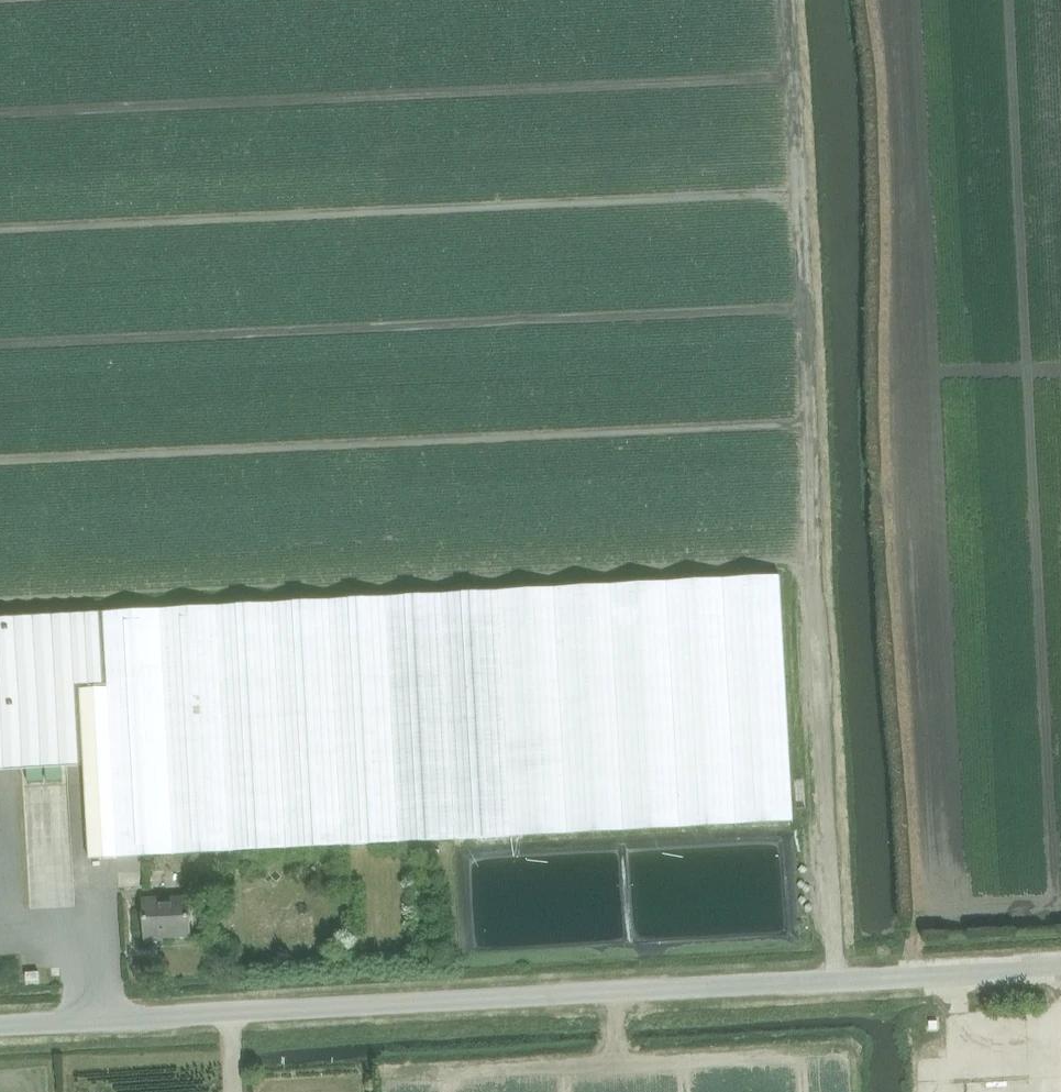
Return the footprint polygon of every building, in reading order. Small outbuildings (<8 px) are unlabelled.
[(780,576),(498,591),(511,837),(793,821),(780,576)] [(498,591),(104,612),(118,858),(511,837),(498,591)] [(0,618),(0,770),(82,765),(78,686),(106,684),(102,612),(0,618)] [(108,687),(80,688),(89,859),(117,857),(108,687)] [(145,937),(190,935),(189,898),(144,900),(145,937)] [(1029,1049),(1030,1066),(1017,1071),(1007,1047),(989,1047),(989,1067),(977,1067),(978,1091),(1060,1091),(1060,1048),(1029,1049)]
